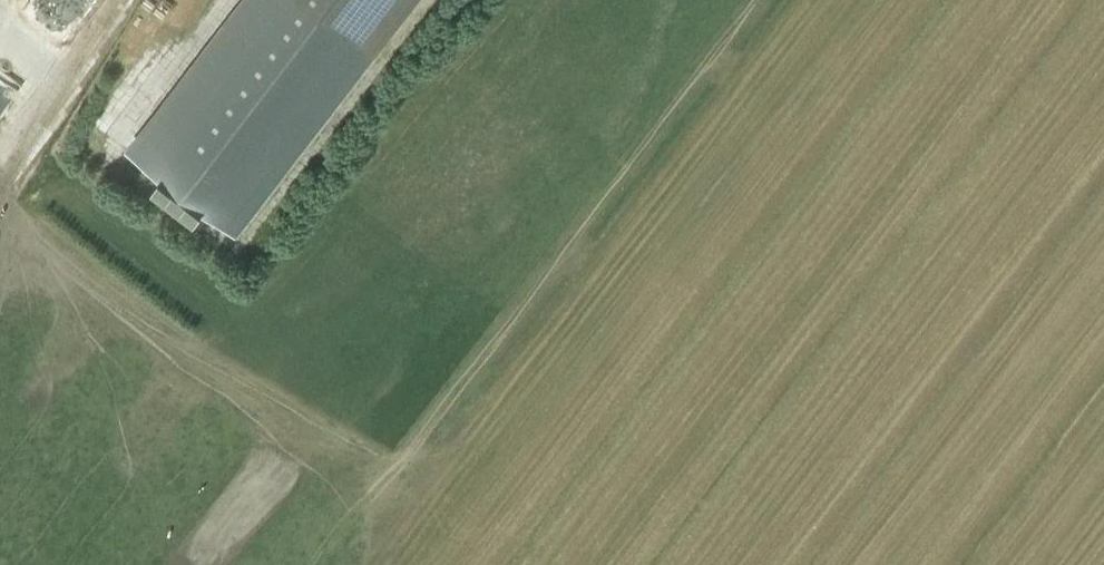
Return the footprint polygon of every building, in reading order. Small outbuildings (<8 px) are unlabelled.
[(128,150),(234,231),(412,0),(244,0),(128,150)]
